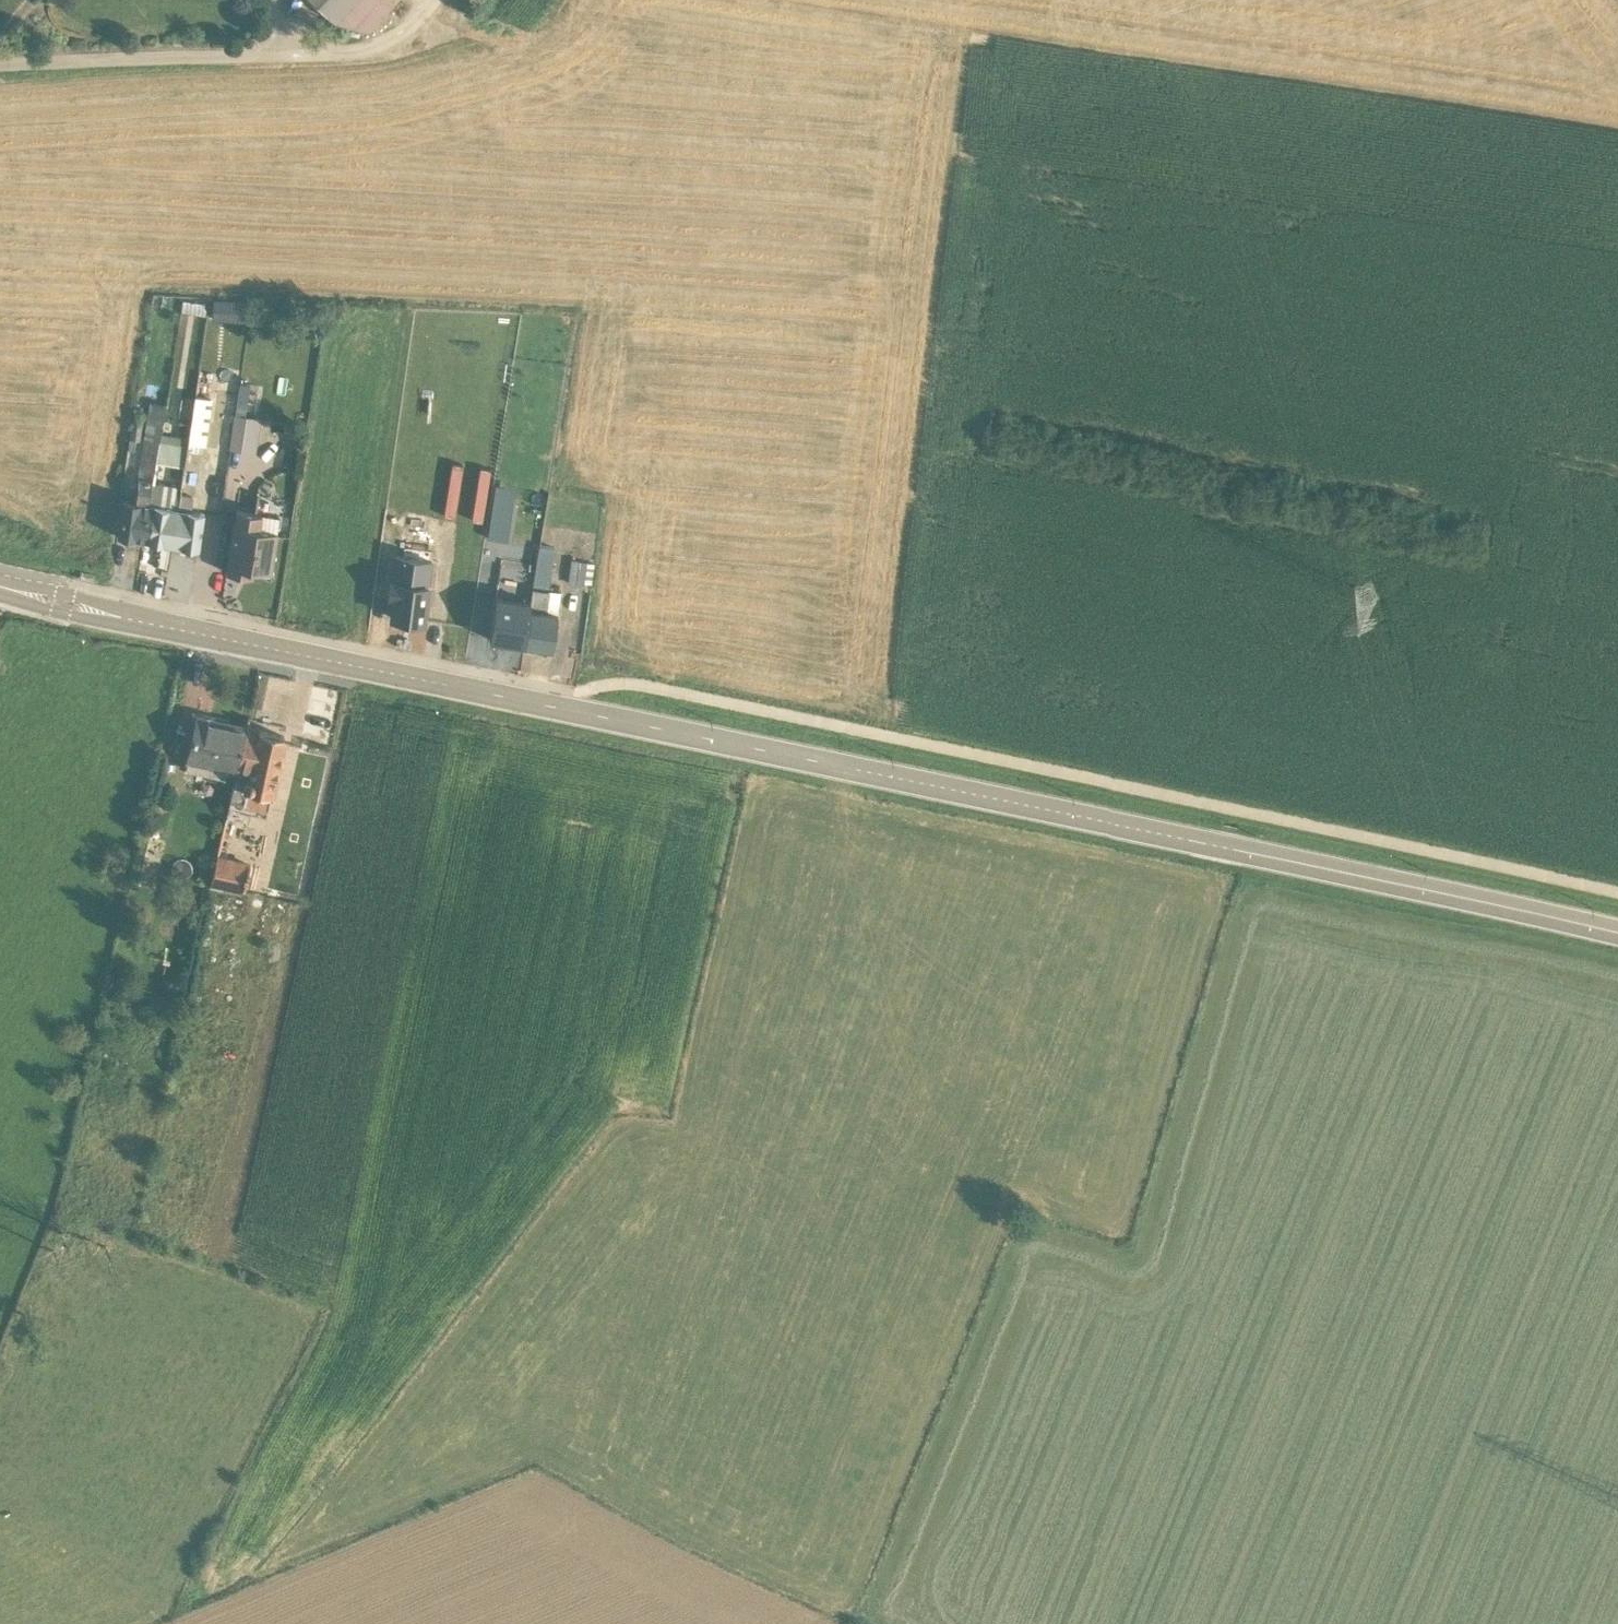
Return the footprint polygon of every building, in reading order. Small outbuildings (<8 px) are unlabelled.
[(332,15),(367,24),(388,0),(315,0),(332,15)] [(237,295),(226,293),(224,311),(234,312),(237,295)] [(193,504),(201,454),(209,404),(207,403),(213,365),(198,363),(197,363),(187,431),(182,458),(179,479),(169,539),(195,543),(198,526),(200,527),(201,522),(199,521),(202,506),(193,504)] [(234,403),(243,405),(248,377),(238,376),(234,403)] [(142,534),(163,396),(147,393),(130,493),(121,492),(115,530),(142,534)] [(125,442),(131,443),(133,433),(138,433),(141,408),(137,407),(138,402),(132,401),(125,442)] [(229,441),(240,443),(245,411),(233,409),(229,441)] [(259,412),(246,409),(245,411),(240,443),(254,445),(259,412)] [(187,431),(159,426),(154,454),(182,458),(187,431)] [(508,531),(517,477),(496,474),(487,528),(508,531)] [(179,479),(151,475),(142,534),(169,539),(179,479)] [(249,569),(251,562),(268,564),(276,524),(275,523),(276,509),(233,502),(224,565),(249,569)] [(546,582),(553,540),(537,537),(521,637),(549,642),(559,584),(546,582)] [(421,614),(431,552),(392,547),(386,588),(391,589),(388,610),(421,614)] [(581,575),(589,576),(591,557),(584,556),(584,555),(569,553),(566,577),(581,579),(581,575)] [(231,776),(243,719),(224,715),(195,708),(194,713),(183,761),(222,770),(221,774),(231,776)] [(282,727),(243,719),(231,776),(228,792),(266,801),(282,727)] [(218,843),(210,876),(240,884),(248,851),(218,843)]
